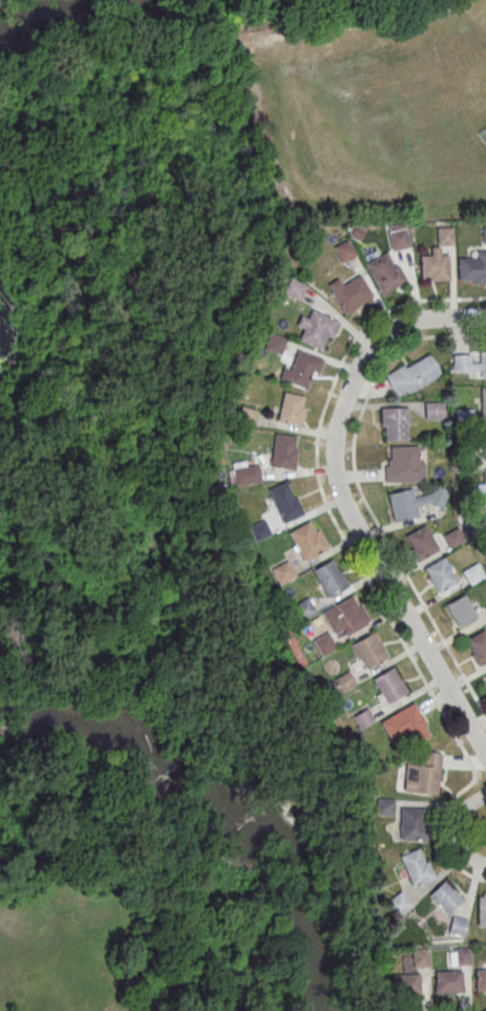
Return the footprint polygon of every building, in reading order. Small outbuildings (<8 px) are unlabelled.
[(410,246),(405,222),(386,226),(391,251),(410,246)] [(420,281),(450,281),(449,254),(441,255),(441,245),(453,245),(453,226),(436,226),(437,247),(430,247),(430,256),(419,256),(420,281)] [(332,246),(341,263),(356,255),(347,239),(332,246)] [(406,278),(384,249),(363,266),(385,294),(406,278)] [(468,252),(468,258),(457,258),(457,283),(485,283),(485,252),(468,252)] [(341,314),(373,298),(362,275),(343,285),(340,277),(327,283),(341,314)] [(306,284),(288,277),(281,293),(299,300),(306,284)] [(339,320),(312,310),(308,319),(300,315),(295,327),(303,330),(299,341),(326,351),(339,320)] [(286,339),(269,332),(262,348),(280,355),(286,339)] [(479,350),(479,361),(470,361),(470,353),(453,353),(453,375),(485,375),(485,350),(479,350)] [(322,357),(297,351),(294,363),(284,361),(279,380),(306,387),(308,377),(317,379),(322,357)] [(441,376),(429,351),(383,373),(395,398),(441,376)] [(300,426),(306,396),(282,391),(276,421),(300,426)] [(443,402),(424,402),(424,419),(443,419),(443,402)] [(407,440),(407,406),(381,406),(381,440),(407,440)] [(237,422),(252,424),(254,409),(239,407),(237,422)] [(269,466),(293,469),(298,437),(274,433),(269,466)] [(385,445),(385,482),(424,482),(424,445),(385,445)] [(232,484),(259,483),(258,461),(231,462),(232,484)] [(303,513),(288,480),(267,489),(282,523),(303,513)] [(438,515),(437,508),(446,506),(443,490),(413,495),(412,489),(388,493),(393,522),(438,515)] [(286,532),(302,561),(327,547),(311,519),(286,532)] [(437,551),(426,525),(404,534),(415,560),(437,551)] [(443,533),(449,547),(464,541),(458,527),(443,533)] [(424,566),(435,592),(456,583),(446,557),(424,566)] [(312,568),(325,597),(347,587),(334,558),(312,568)] [(278,584),(295,575),(287,560),(270,569),(278,584)] [(485,577),(476,561),(461,570),(469,585),(485,577)] [(355,594),(319,611),(330,634),(340,629),(344,635),(369,623),(355,594)] [(444,604),(456,627),(477,616),(465,594),(444,604)] [(290,605),(299,621),(315,612),(306,596),(290,605)] [(29,628),(19,623),(16,631),(26,635),(29,628)] [(295,666),(303,663),(289,629),(282,632),(295,666)] [(463,639),(476,665),(485,661),(485,629),(463,639)] [(318,656),(335,648),(327,631),(310,639),(318,656)] [(350,642),(361,668),(386,657),(374,631),(350,642)] [(406,693),(393,667),(371,678),(385,704),(406,693)] [(332,679),(339,692),(354,684),(347,670),(332,679)] [(379,720),(389,743),(407,734),(413,745),(430,736),(415,702),(379,720)] [(357,729),(373,720),(366,707),(350,716),(357,729)] [(441,753),(420,751),(419,764),(405,762),(401,791),(436,795),(441,753)] [(392,815),(392,799),(373,799),(373,815),(392,815)] [(424,808),(397,808),(397,840),(424,840),(424,808)] [(396,858),(412,886),(433,874),(417,846),(396,858)] [(425,895),(445,916),(462,899),(443,878),(425,895)] [(409,905),(397,890),(381,903),(393,918),(409,905)] [(476,892),(475,926),(485,926),(485,935),(485,892),(476,892)] [(466,920),(450,915),(445,933),(461,937),(466,920)] [(448,964),(470,964),(470,948),(448,948),(448,964)] [(426,966),(426,949),(411,949),(411,966),(426,966)] [(474,992),(485,992),(485,968),(474,968),(474,992)] [(462,993),(462,971),(433,971),(433,993),(462,993)] [(418,974),(390,974),(390,995),(418,995),(418,974)]
